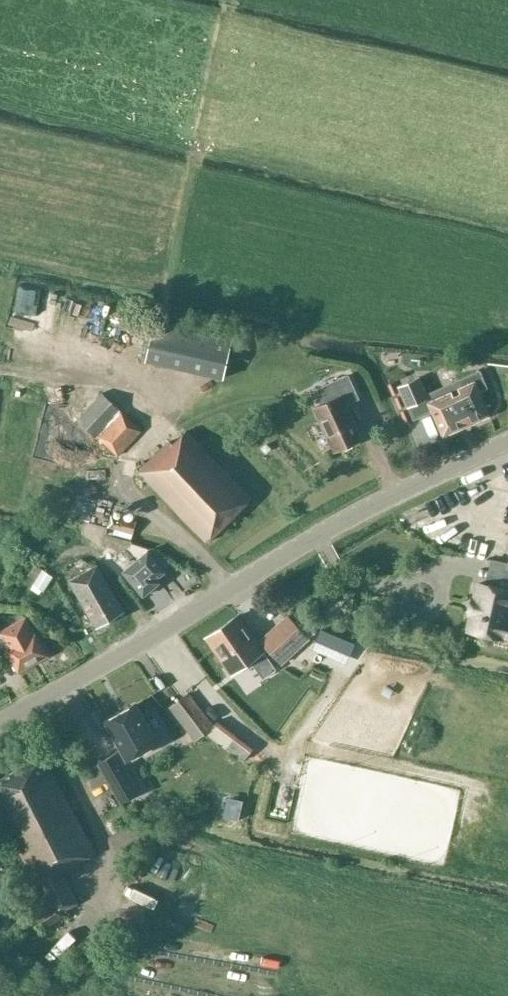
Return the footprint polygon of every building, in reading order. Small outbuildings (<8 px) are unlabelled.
[(12,307),(44,319),(53,293),(22,281),(12,307)] [(154,330),(148,358),(229,376),(235,346),(154,330)] [(427,392),(420,376),(399,386),(414,420),(433,412),(443,436),(489,415),(479,391),(488,387),(480,369),(427,392)] [(334,451),(361,439),(345,404),(358,398),(348,375),(315,390),(322,405),(314,408),(334,451)] [(78,419),(120,457),(144,431),(133,421),(136,418),(129,412),(128,414),(103,392),(78,419)] [(305,433),(320,430),(317,417),(302,420),(305,433)] [(207,541),(252,498),(185,431),(173,444),(169,441),(139,472),(207,541)] [(266,452),(271,448),(267,444),(262,448),(266,452)] [(70,520),(115,532),(114,535),(133,540),(138,522),(112,515),(114,509),(75,499),(70,520)] [(123,572),(144,596),(160,582),(157,578),(165,571),(148,551),(123,572)] [(475,599),(471,598),(468,613),(471,614),(468,629),(507,638),(507,620),(506,620),(507,613),(507,563),(492,559),(485,584),(478,583),(475,599)] [(34,563),(25,586),(42,593),(51,570),(34,563)] [(97,627),(124,612),(97,565),(70,581),(97,627)] [(228,668),(247,655),(251,660),(264,651),(238,615),(207,638),(228,668)] [(310,639),(287,615),(259,640),(282,664),(310,639)] [(19,671),(47,655),(35,633),(33,634),(26,619),(0,633),(8,647),(6,648),(19,671)] [(354,645),(320,630),(312,648),(346,663),(354,645)] [(189,694),(179,702),(171,707),(195,740),(213,727),(189,694)] [(136,703),(104,721),(126,761),(158,743),(136,703)] [(115,751),(97,761),(120,802),(138,792),(115,751)] [(239,760),(224,751),(219,759),(234,768),(239,760)] [(0,779),(0,811),(41,890),(47,906),(33,916),(42,931),(67,916),(64,912),(79,903),(65,875),(81,867),(79,861),(94,853),(43,757),(0,779)] [(243,803),(227,800),(223,819),(238,822),(243,803)] [(266,800),(263,819),(273,820),(276,802),(266,800)]
